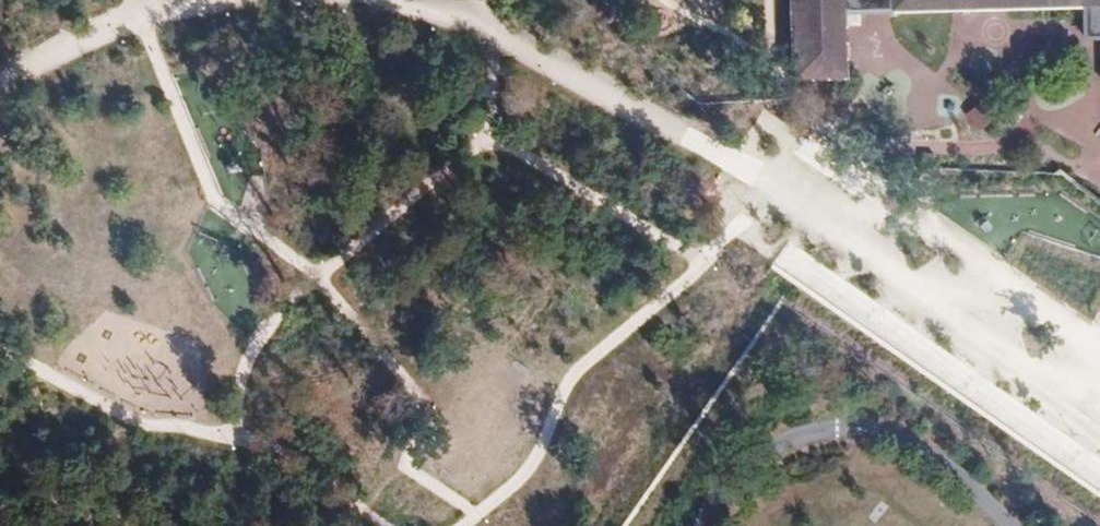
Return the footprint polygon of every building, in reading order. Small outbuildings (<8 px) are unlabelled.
[(790,79),(842,77),(840,13),(1081,7),(1082,37),(1099,37),(1099,0),(788,0),(790,79)]
